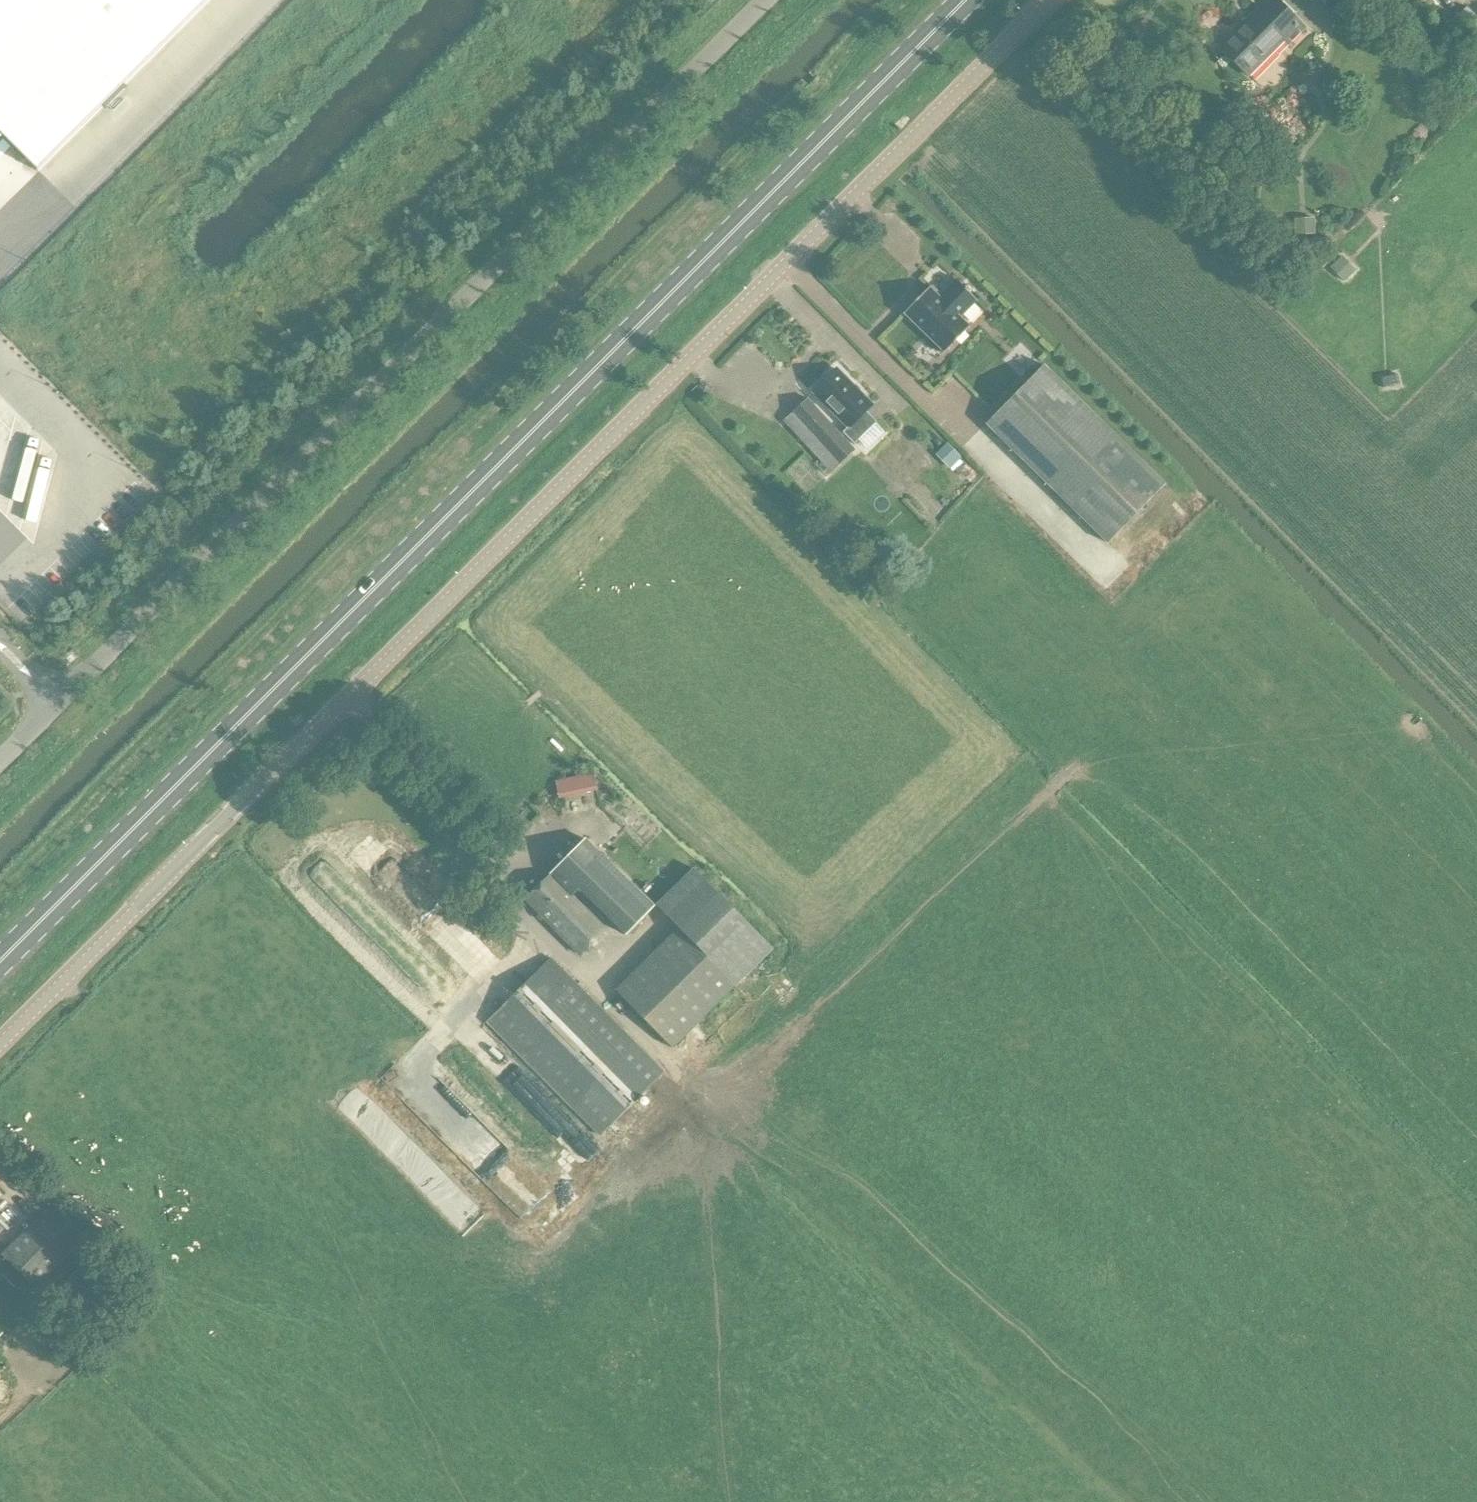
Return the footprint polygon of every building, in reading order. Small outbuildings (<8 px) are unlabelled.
[(39,171),(103,107),(106,109),(108,108),(107,107),(125,89),(126,90),(127,89),(124,86),(210,0),(0,0),(0,131),(39,171)] [(1304,30),(1307,33),(1308,32),(1276,0),(1265,0),(1254,12),(1257,15),(1224,49),(1220,45),(1220,46),(1256,82),(1257,82),(1247,71),(1280,38),(1288,45),(1304,30)] [(1472,44),(1476,48),(1476,17),(1466,8),(1451,25),(1472,44)] [(1315,216),(1294,217),(1294,235),(1316,235),(1315,216)] [(1356,271),(1341,257),(1330,268),(1344,282),(1356,271)] [(930,287),(904,314),(905,314),(943,352),(944,353),(970,327),(969,326),(960,318),(976,301),(977,302),(977,301),(956,279),(955,280),(939,297),(930,288),(931,288),(930,287)] [(1166,484),(1043,365),(985,425),(1107,544),(1166,484)] [(836,369),(813,392),(848,427),(842,432),(854,445),(877,422),(866,411),(872,405),(836,369)] [(1397,374),(1381,378),(1383,388),(1399,385),(1397,374)] [(855,451),(807,398),(783,420),(831,472),(855,451)] [(948,442),(937,453),(951,468),(962,456),(948,442)] [(570,777),(556,780),(559,797),(573,795),(570,777)] [(572,895),(579,888),(625,934),(653,906),(586,838),(551,873),(572,895)] [(675,1045),(736,982),(773,943),(692,867),(656,905),(679,926),(618,989),(675,1045)] [(606,928),(572,895),(551,873),(526,898),(582,953),(606,928)] [(601,1132),(663,1070),(551,957),(488,1020),(601,1132)] [(2,1254),(36,1288),(88,1236),(54,1202),(2,1254)] [(98,1249),(59,1288),(73,1302),(112,1263),(98,1249)]
